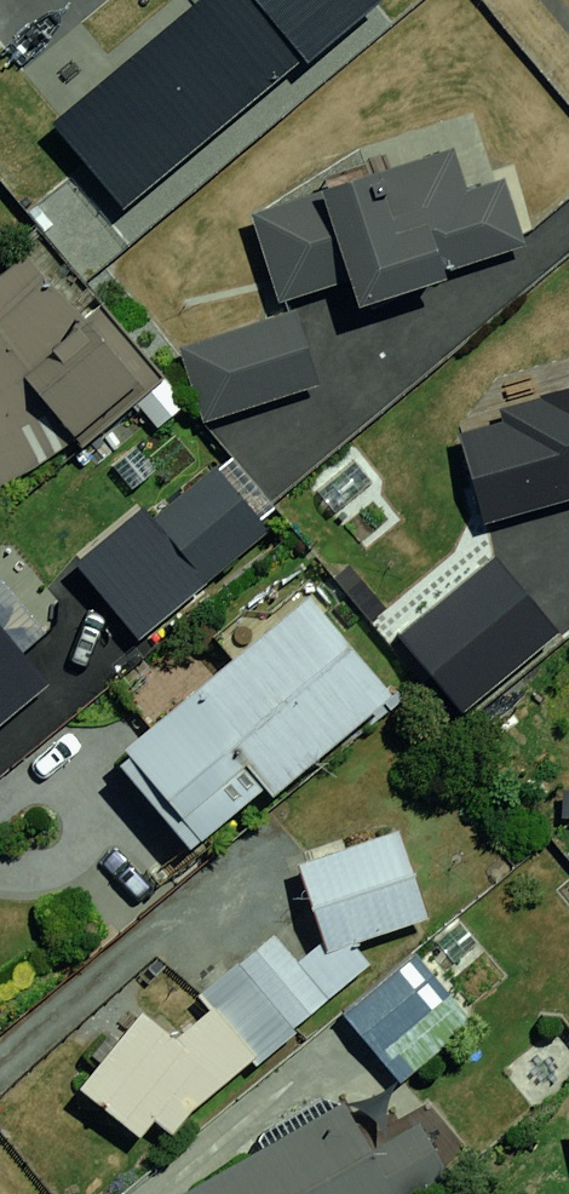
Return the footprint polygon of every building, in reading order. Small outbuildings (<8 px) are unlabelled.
[(60,118),(130,203),(376,0),(192,0),(196,5),(60,118)] [(324,193),(234,215),(256,302),(344,285),(353,305),(513,259),(488,131),(318,166),(324,193)] [(0,275),(0,396),(30,372),(77,431),(134,384),(28,253),(0,275)] [(280,314),(168,345),(186,407),(297,376),(280,314)] [(459,528),(568,508),(568,377),(527,381),(528,410),(479,414),(481,437),(447,440),(459,528)] [(200,458),(138,514),(194,576),(256,521),(200,458)] [(477,566),(382,644),(439,712),(533,634),(477,566)] [(318,591),(123,750),(189,830),(258,774),(276,795),(401,692),(318,591)] [(0,621),(0,706),(54,662),(12,611),(0,621)] [(138,1010),(78,1075),(130,1142),(420,920),(393,830),(294,860),(314,946),(257,959),(138,1010)] [(424,952),(357,1007),(393,1056),(462,999),(424,952)] [(163,1193),(381,1193),(392,1188),(343,1097),(163,1193)]
